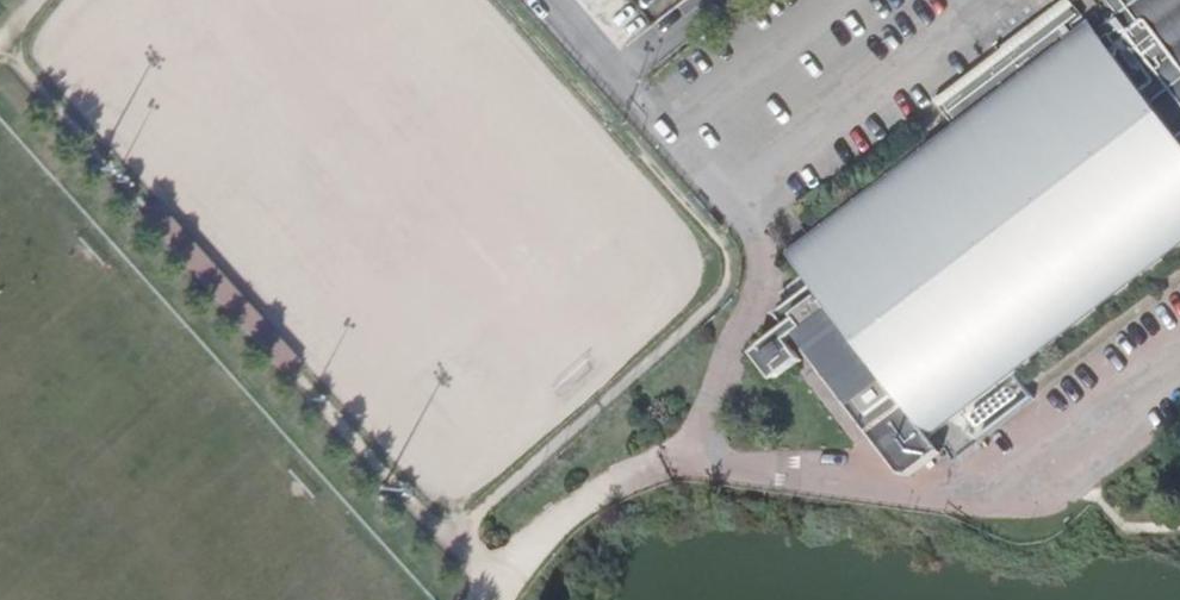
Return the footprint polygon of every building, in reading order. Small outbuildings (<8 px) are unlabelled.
[(1084,17),(1070,0),(1065,0),(936,100),(956,126),(789,254),(805,274),(778,294),(787,306),(774,317),(784,331),(754,352),(754,361),(768,379),(776,380),(800,361),(786,344),(792,340),(896,479),(907,479),(937,455),(926,441),(1109,300),(1179,245),(1179,0),(1114,0),(1124,13),(1097,33),(1090,24),(1079,32),(1074,25),(1084,17)] [(156,203),(143,214),(138,217),(281,378),(301,364),(156,203)]
